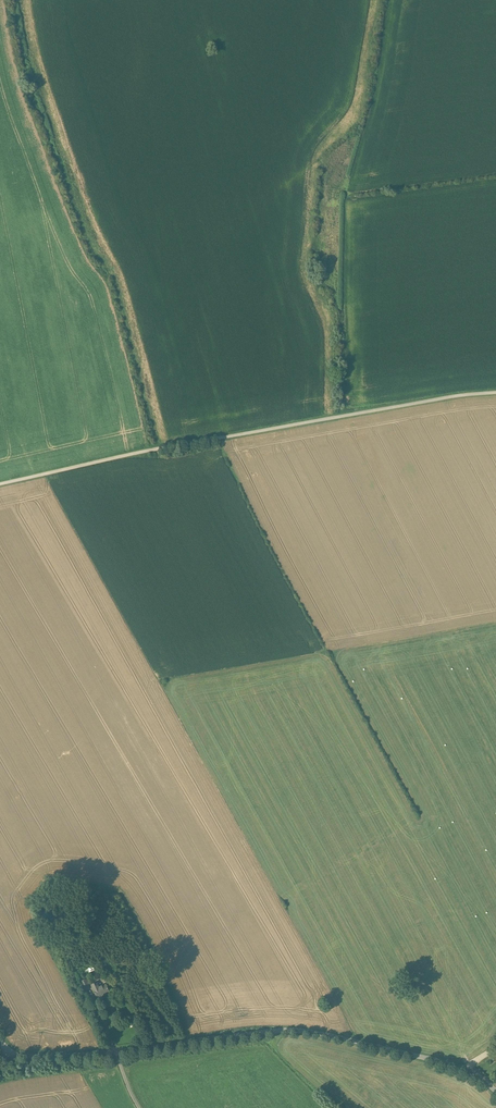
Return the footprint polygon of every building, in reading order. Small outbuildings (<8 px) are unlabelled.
[(86,979),(80,982),(84,991),(90,988),(86,979)] [(98,985),(97,983),(92,986),(94,991),(97,998),(110,993),(106,985),(99,988),(98,985)]
